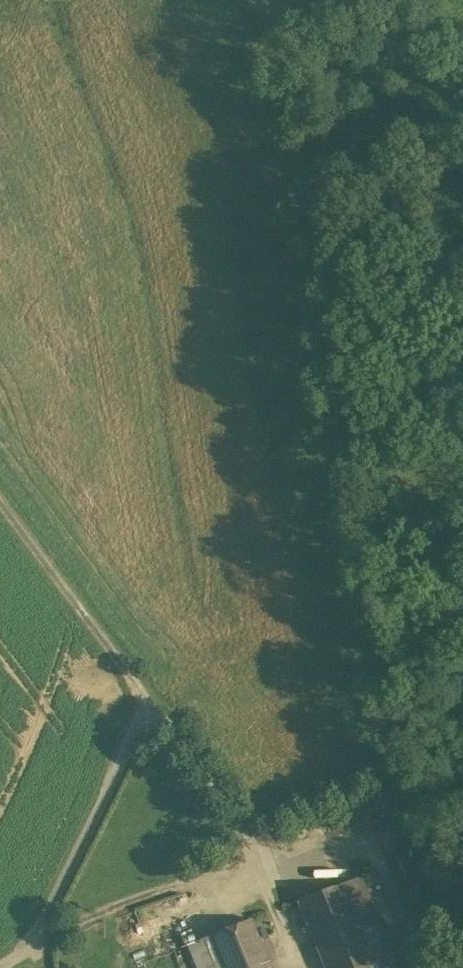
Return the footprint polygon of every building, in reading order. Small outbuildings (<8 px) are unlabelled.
[(379,967),(400,967),(362,876),(344,883),(379,967)] [(326,967),(379,967),(344,883),(297,902),(298,903),(299,903),(326,967)] [(211,936),(224,967),(272,967),(252,919),(211,936)] [(211,936),(188,945),(197,967),(224,967),(211,936)]
